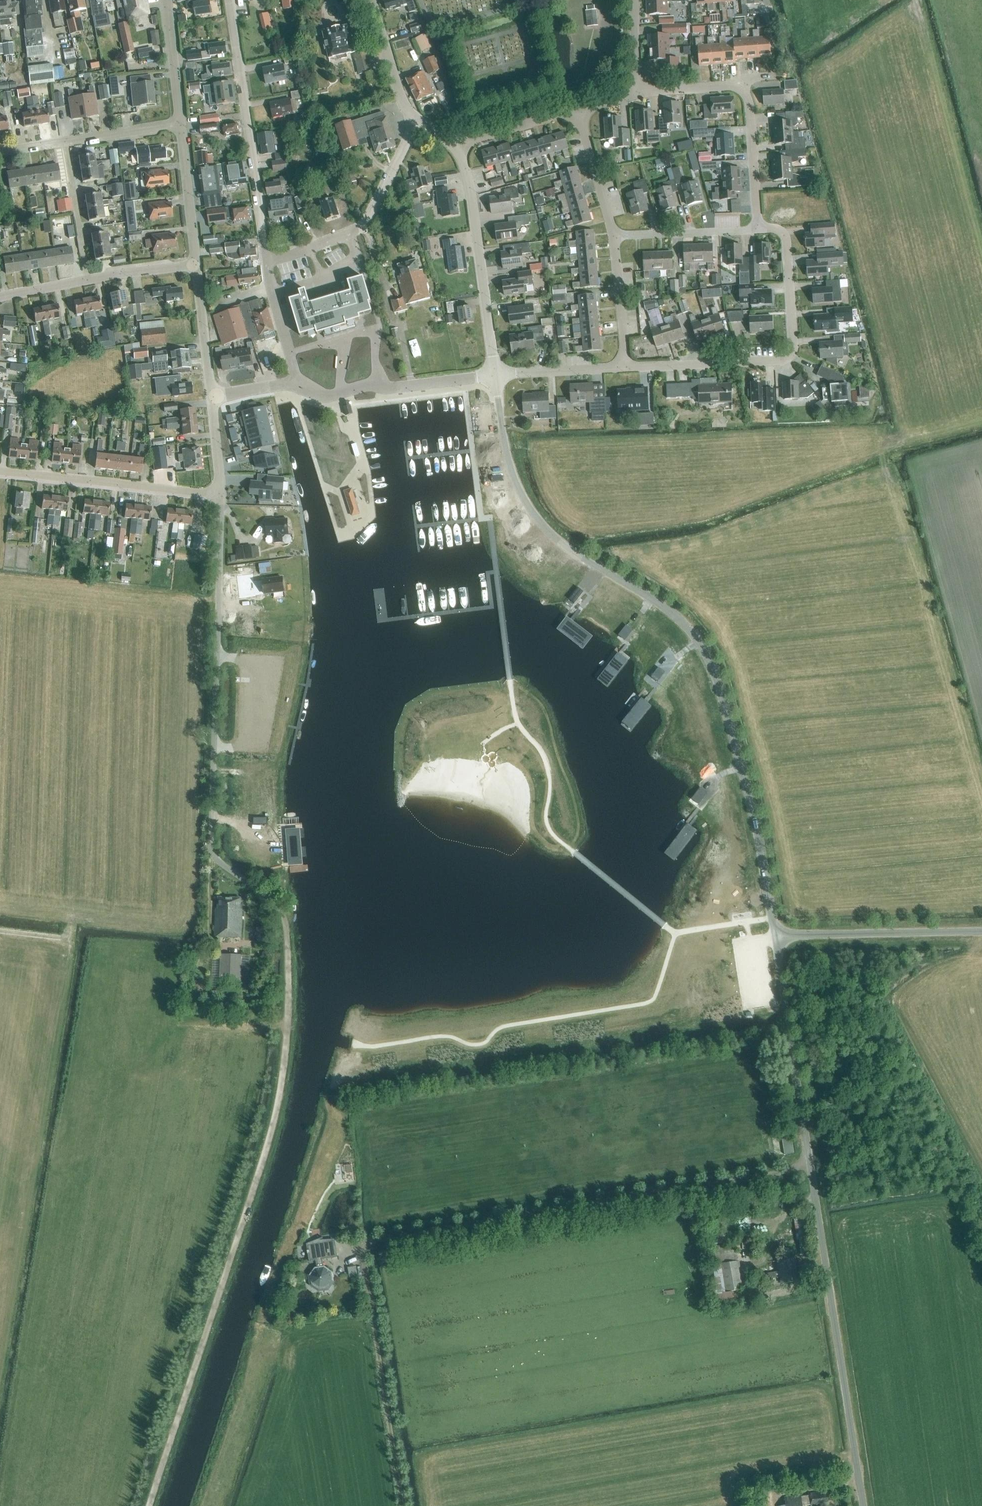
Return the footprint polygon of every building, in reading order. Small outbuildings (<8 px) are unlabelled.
[(42,0),(23,0),(26,29),(24,29),(27,49),(35,48),(43,47),(42,33),(44,33),(44,29),(41,29),(40,16),(43,16),(42,7),(42,0)] [(64,12),(62,0),(51,0),(51,1),(49,2),(51,14),(52,14),(54,21),(59,21),(57,13),(64,12)] [(71,19),(67,20),(70,34),(82,31),(78,11),(85,10),(83,0),(67,0),(71,19)] [(104,13),(102,3),(116,0),(89,0),(92,17),(94,25),(108,23),(106,13),(104,13)] [(150,16),(146,0),(123,0),(128,21),(150,16)] [(209,0),(193,0),(185,1),(188,1),(188,3),(186,4),(187,10),(195,9),(196,16),(212,14),(209,0)] [(295,0),(282,0),(284,9),(296,7),(295,0)] [(386,10),(395,8),(395,9),(401,8),(401,6),(407,5),(409,11),(409,12),(416,10),(413,0),(391,0),(384,2),(386,10)] [(709,0),(697,0),(697,4),(691,4),(692,13),(702,12),(702,4),(708,4),(710,3),(709,0)] [(721,0),(709,0),(710,3),(708,4),(708,12),(714,11),(714,3),(720,3),(722,2),(721,0)] [(722,2),(720,3),(720,11),(726,10),(726,2),(734,2),(734,0),(721,0),(722,2)] [(0,3),(0,12),(0,14),(0,26),(10,25),(9,19),(12,19),(12,16),(19,15),(18,3),(11,4),(11,2),(0,3)] [(667,14),(667,2),(647,3),(648,15),(667,14)] [(768,6),(760,6),(760,16),(768,15),(768,6)] [(599,27),(596,9),(586,11),(588,28),(599,27)] [(260,15),(262,26),(272,24),(269,12),(260,15)] [(711,23),(721,23),(721,14),(710,15),(711,20),(711,23)] [(186,15),(178,16),(179,23),(187,22),(186,15)] [(776,25),(773,15),(765,17),(756,18),(757,27),(768,27),(771,26),(776,25)] [(424,28),(423,24),(422,22),(409,25),(411,32),(424,28)] [(125,54),(134,52),(127,23),(119,25),(125,54)] [(329,58),(356,52),(350,25),(323,31),(329,58)] [(759,58),(771,57),(770,38),(770,37),(779,37),(776,25),(771,26),(771,29),(765,30),(766,38),(760,38),(758,38),(759,58)] [(758,38),(760,38),(759,30),(753,30),(754,38),(748,39),(746,39),(747,58),(759,58),(758,38)] [(746,39),(748,39),(747,31),(741,31),(742,39),(734,40),(734,44),(735,59),(747,58),(746,39)] [(433,46),(426,33),(416,38),(422,51),(433,46)] [(649,36),(649,48),(669,47),(668,35),(649,36)] [(734,44),(726,44),(726,36),(720,37),(720,45),(722,45),(723,64),(736,63),(735,59),(734,44)] [(722,45),(720,45),(714,45),(714,37),(708,38),(708,46),(710,46),(711,65),(723,64),(722,45)] [(710,46),(708,46),(702,46),(702,38),(696,39),(696,47),(698,47),(699,66),(711,65),(710,46)] [(4,57),(8,57),(8,61),(12,61),(11,56),(14,56),(12,43),(3,44),(4,57)] [(211,58),(211,56),(227,54),(225,43),(209,45),(210,52),(201,53),(201,50),(187,52),(188,61),(211,58)] [(35,48),(27,49),(28,57),(44,55),(43,47),(35,48)] [(153,56),(151,47),(138,50),(140,59),(153,56)] [(669,60),(669,47),(649,48),(650,60),(662,60),(662,69),(679,69),(679,59),(669,60)] [(76,63),(73,48),(63,49),(66,64),(69,64),(74,63),(76,63)] [(359,74),(370,71),(366,52),(355,55),(359,74)] [(441,70),(435,58),(435,56),(423,62),(429,75),(441,70)] [(77,62),(79,70),(86,68),(84,60),(77,62)] [(90,63),(91,69),(100,67),(99,61),(90,63)] [(202,76),(203,80),(211,79),(211,78),(231,75),(229,64),(220,65),(220,62),(213,63),(213,66),(207,67),(208,75),(202,76)] [(54,80),(52,65),(28,67),(30,85),(54,80)] [(64,78),(63,66),(54,66),(54,78),(64,78)] [(267,84),(286,81),(283,66),(264,70),(267,84)] [(417,101),(434,93),(423,71),(407,79),(417,101)] [(133,107),(140,106),(140,105),(154,104),(152,82),(150,82),(150,76),(142,77),(130,78),(131,87),(133,107)] [(798,89),(796,80),(785,81),(785,90),(798,89)] [(205,95),(209,94),(211,106),(218,105),(218,106),(220,105),(220,107),(224,106),(224,105),(235,103),(232,82),(204,86),(205,95)] [(442,82),(437,84),(441,92),(446,89),(442,82)] [(109,99),(107,84),(98,86),(100,100),(109,99)] [(95,95),(93,87),(89,88),(90,96),(82,97),(85,118),(98,117),(95,95)] [(85,118),(82,97),(74,98),(72,90),(68,91),(69,99),(72,120),(85,118)] [(764,105),(784,104),(783,90),(763,91),(764,105)] [(12,107),(10,91),(2,93),(4,108),(12,107)] [(292,100),(303,98),(302,92),(291,94),(292,100)] [(54,94),(55,108),(64,106),(62,93),(54,94)] [(36,125),(34,113),(33,107),(34,107),(32,97),(27,98),(29,113),(22,114),(24,127),(36,125)] [(34,113),(36,125),(49,123),(47,110),(40,111),(38,97),(33,97),(34,113)] [(718,113),(734,112),(733,97),(711,99),(712,105),(704,105),(705,119),(718,118),(718,113)] [(273,118),(293,114),(290,100),(271,104),(273,118)] [(56,115),(54,102),(47,103),(49,116),(56,115)] [(681,123),(680,103),(664,104),(665,117),(659,118),(661,130),(661,134),(668,133),(667,123),(681,123)] [(651,130),(650,111),(637,112),(638,132),(647,131),(648,142),(662,141),(661,134),(661,130),(651,130)] [(786,120),(802,118),(802,111),(786,113),(786,120)] [(376,153),(396,147),(387,117),(384,118),(382,112),(351,122),(351,120),(336,125),(344,150),(359,145),(357,141),(371,136),(376,153)] [(199,116),(200,119),(200,125),(220,122),(219,113),(199,116)] [(298,117),(301,127),(306,126),(304,116),(298,117)] [(617,147),(631,147),(630,136),(622,136),(621,117),(605,118),(607,139),(616,139),(617,147)] [(774,123),(775,134),(792,133),(792,121),(774,123)] [(225,137),(239,135),(238,124),(223,126),(223,124),(201,127),(201,132),(217,130),(217,131),(224,130),(225,137)] [(718,156),(734,155),(732,135),(721,136),(721,129),(706,130),(706,137),(716,136),(718,156)] [(565,132),(551,136),(555,153),(563,150),(566,159),(572,157),(565,132)] [(263,155),(276,153),(273,133),(258,135),(260,142),(261,142),(263,155)] [(793,139),(792,133),(775,134),(775,145),(789,144),(790,151),(806,150),(805,138),(793,139)] [(555,153),(551,136),(537,140),(542,156),(550,154),(552,162),(557,161),(555,153)] [(542,156),(537,140),(524,143),(528,160),(537,158),(539,166),(544,164),(542,156)] [(135,151),(134,141),(118,143),(119,155),(125,154),(125,152),(135,151)] [(516,168),(515,164),(510,147),(509,143),(495,147),(500,164),(508,162),(510,170),(516,168)] [(531,168),(528,160),(524,143),(510,147),(515,164),(523,162),(526,170),(531,168)] [(166,159),(165,150),(161,150),(161,147),(148,148),(136,149),(137,164),(149,163),(155,162),(155,160),(166,159)] [(500,164),(495,147),(482,151),(487,168),(495,165),(497,173),(502,172),(500,164)] [(119,165),(117,149),(109,150),(111,164),(114,163),(114,166),(119,165)] [(195,152),(196,166),(209,165),(207,151),(195,152)] [(78,158),(80,171),(110,166),(109,162),(96,164),(94,156),(78,158)] [(551,170),(547,157),(542,158),(544,164),(546,171),(551,170)] [(773,159),(773,170),(791,169),(790,158),(773,159)] [(288,169),(287,159),(272,162),(274,172),(288,169)] [(199,168),(203,193),(203,195),(221,193),(220,193),(219,186),(226,185),(227,187),(228,187),(228,188),(232,187),(232,186),(246,184),(245,176),(244,176),(242,162),(199,168)] [(740,169),(726,170),(726,162),(712,163),(712,171),(717,170),(717,176),(722,175),(723,182),(741,180),(740,169)] [(58,165),(41,168),(43,183),(60,181),(58,165)] [(98,181),(97,173),(110,171),(110,166),(80,171),(82,183),(98,181)] [(430,173),(425,174),(423,167),(413,170),(415,174),(412,175),(416,189),(428,186),(427,184),(433,183),(430,173)] [(556,188),(564,186),(581,181),(577,167),(561,172),(563,181),(555,183),(556,188)] [(683,183),(679,167),(671,169),(676,185),(683,183)] [(43,183),(41,168),(24,170),(26,186),(43,183)] [(546,173),(544,168),(537,170),(538,176),(544,174),(546,173)] [(676,185),(671,169),(671,168),(667,169),(671,181),(664,183),(666,188),(658,190),(663,210),(677,207),(673,193),(678,192),(676,185)] [(791,173),(791,169),(773,170),(774,181),(788,180),(789,187),(808,186),(807,179),(800,179),(800,176),(794,172),(791,173)] [(26,186),(24,170),(7,173),(9,189),(26,186)] [(155,187),(169,185),(167,172),(161,173),(161,171),(144,173),(146,190),(155,189),(155,187)] [(346,174),(349,183),(357,181),(354,172),(346,174)] [(448,184),(447,176),(435,178),(436,186),(448,184)] [(266,190),(266,193),(268,193),(268,195),(283,193),(282,186),(287,185),(286,177),(280,178),(280,181),(274,182),(274,183),(266,184),(267,189),(266,190)] [(504,184),(502,177),(490,180),(492,187),(504,184)] [(644,193),(645,193),(650,192),(646,179),(635,182),(637,192),(634,193),(628,195),(633,214),(648,210),(644,193)] [(742,192),(741,180),(723,182),(723,188),(721,188),(716,193),(712,193),(713,201),(732,199),(732,193),(742,192)] [(584,194),(581,181),(564,186),(566,193),(558,196),(560,201),(568,199),(584,194)] [(136,193),(135,182),(124,184),(126,199),(139,198),(139,193),(136,193)] [(702,201),(697,182),(682,186),(688,206),(702,201)] [(122,184),(106,186),(107,192),(112,191),(113,197),(124,195),(122,184)] [(448,197),(448,193),(447,188),(437,189),(437,193),(439,205),(441,205),(443,216),(458,214),(456,195),(448,197)] [(519,198),(518,188),(504,190),(505,196),(490,199),(493,214),(512,211),(510,200),(519,198)] [(546,190),(548,197),(555,194),(553,188),(546,190)] [(325,202),(322,193),(322,191),(316,193),(320,209),(323,208),(327,220),(338,216),(333,199),(325,202)] [(103,207),(101,194),(85,197),(87,209),(103,207)] [(588,207),(584,194),(568,199),(570,207),(562,209),(564,214),(572,212),(588,207)] [(292,204),(290,196),(286,197),(268,199),(270,218),(289,216),(287,204),(292,204)] [(298,210),(304,208),(302,197),(296,198),(298,210)] [(71,198),(57,201),(59,213),(73,210),(71,198)] [(135,216),(133,202),(125,202),(127,217),(135,216)] [(158,218),(172,217),(171,203),(165,204),(165,203),(148,204),(149,221),(158,220),(158,218)] [(105,220),(103,211),(103,207),(87,209),(88,222),(105,220)] [(234,223),(251,220),(249,207),(233,210),(232,207),(207,211),(209,223),(234,220),(234,223)] [(592,221),(588,207),(572,212),(574,220),(566,222),(568,228),(592,221)] [(45,208),(35,209),(36,219),(46,218),(45,208)] [(516,225),(523,224),(529,223),(528,215),(508,218),(509,223),(496,225),(498,241),(518,238),(516,225)] [(546,228),(547,232),(554,229),(551,220),(544,222),(546,228)] [(824,247),(824,235),(835,235),(834,224),(819,225),(819,233),(805,234),(806,248),(824,247)] [(569,247),(578,246),(596,244),(594,231),(577,232),(577,241),(569,242),(569,247)] [(142,238),(141,232),(128,233),(129,240),(142,238)] [(121,239),(113,240),(108,241),(107,233),(91,236),(93,248),(122,244),(121,239)] [(161,250),(176,248),(175,235),(169,236),(168,234),(151,236),(152,240),(146,241),(147,249),(153,249),(153,253),(162,252),(161,250)] [(217,235),(203,236),(204,245),(218,243),(217,235)] [(451,271),(467,269),(464,247),(457,247),(456,239),(444,241),(445,249),(448,249),(451,271)] [(227,253),(228,257),(234,259),(248,258),(248,257),(254,256),(256,254),(256,248),(253,248),(253,245),(250,245),(250,240),(239,242),(225,244),(210,246),(211,254),(226,252),(227,253)] [(524,266),(522,254),(531,253),(529,243),(516,245),(516,251),(502,253),(504,268),(524,266)] [(111,258),(109,250),(123,248),(122,244),(93,248),(95,261),(111,258)] [(597,258),(596,244),(578,246),(579,254),(570,255),(571,261),(579,260),(597,258)] [(699,260),(699,244),(684,245),(685,271),(690,271),(690,261),(699,260)] [(713,244),(699,244),(699,260),(708,260),(709,270),(714,270),(713,244)] [(739,273),(749,272),(749,258),(742,258),(742,245),(726,246),(727,265),(739,265),(739,273)] [(756,264),(770,264),(769,245),(755,245),(756,264)] [(71,248),(54,250),(57,266),(73,264),(71,248)] [(57,266),(54,250),(37,253),(40,269),(57,266)] [(658,268),(658,252),(643,253),(644,278),(650,278),(649,268),(658,268)] [(672,252),(658,252),(658,268),(667,268),(668,278),(673,278),(672,252)] [(40,269),(37,253),(21,255),(23,271),(40,269)] [(844,266),(843,253),(826,254),(826,260),(807,262),(808,276),(828,275),(827,267),(844,266)] [(23,271),(21,255),(4,257),(6,274),(23,271)] [(126,262),(125,255),(113,257),(115,264),(126,262)] [(598,272),(597,258),(579,260),(580,269),(572,269),(572,274),(580,274),(598,272)] [(407,304),(430,298),(422,270),(420,270),(417,260),(398,265),(401,276),(398,277),(404,297),(392,300),(395,312),(408,309),(407,304)] [(751,282),(759,281),(758,266),(750,267),(751,282)] [(256,268),(243,270),(237,271),(237,274),(226,275),(227,286),(258,282),(260,280),(259,276),(257,273),(256,268)] [(524,286),(533,285),(531,271),(518,273),(519,279),(504,282),(506,295),(525,292),(524,286)] [(599,286),(598,272),(580,274),(581,282),(573,283),(574,288),(599,286)] [(712,275),(713,285),(720,284),(720,275),(712,275)] [(371,302),(364,277),(348,281),(350,288),(309,300),(306,289),(299,291),(301,296),(290,300),(300,336),(316,331),(317,334),(323,333),(325,337),(357,328),(355,321),(361,319),(360,315),(372,312),(369,303),(371,302)] [(679,293),(679,280),(670,280),(671,294),(679,293)] [(813,304),(841,302),(840,280),(834,281),(833,281),(829,281),(826,281),(826,288),(812,289),(813,304)] [(567,293),(566,284),(554,286),(555,294),(567,293)] [(751,305),(771,304),(771,290),(754,291),(754,285),(740,285),(740,296),(751,296),(751,305)] [(152,290),(152,291),(144,292),(144,298),(153,297),(153,298),(166,297),(167,303),(182,301),(181,289),(170,290),(170,288),(152,290)] [(144,298),(144,292),(144,291),(134,292),(135,305),(145,304),(144,298)] [(123,318),(128,317),(134,316),(133,305),(127,306),(124,292),(110,295),(113,311),(122,309),(123,318)] [(572,310),(580,309),(597,308),(596,294),(578,296),(579,304),(571,305),(572,310)] [(99,297),(86,300),(92,327),(97,326),(94,311),(101,310),(99,297)] [(532,306),(540,305),(539,298),(525,301),(525,306),(509,308),(511,325),(534,321),(532,306)] [(86,328),(92,327),(86,300),(74,302),(76,315),(83,313),(86,328)] [(656,306),(655,300),(644,302),(645,308),(656,306)] [(689,311),(685,300),(679,302),(683,313),(689,311)] [(459,301),(448,302),(449,313),(459,311),(460,324),(475,322),(473,306),(460,308),(459,301)] [(226,345),(249,338),(252,339),(253,342),(265,338),(265,340),(276,337),(274,331),(268,308),(261,310),(258,302),(217,313),(226,345)] [(56,334),(53,320),(60,318),(58,305),(45,308),(49,326),(51,335),(56,334)] [(714,316),(705,319),(710,336),(724,332),(716,307),(711,308),(714,316)] [(852,313),(852,307),(838,308),(835,309),(835,314),(814,316),(815,331),(836,330),(836,323),(845,322),(844,314),(852,313)] [(51,335),(49,326),(45,308),(33,310),(35,323),(43,321),(45,336),(51,335)] [(598,322),(597,308),(580,309),(580,318),(572,319),(573,324),(581,324),(598,322)] [(730,323),(744,322),(743,311),(727,312),(730,323)] [(674,323),(665,325),(670,343),(684,338),(676,313),(671,315),(674,323)] [(710,336),(705,319),(697,321),(694,314),(689,315),(697,340),(710,336)] [(15,325),(16,317),(4,316),(4,321),(10,322),(9,325),(15,325)] [(764,331),(773,330),(772,316),(750,317),(750,333),(764,332),(764,331)] [(142,346),(165,343),(163,321),(140,324),(142,346)] [(670,343),(665,325),(656,328),(654,321),(649,322),(657,347),(670,343)] [(600,335),(598,322),(581,324),(582,332),(574,333),(575,338),(582,337),(600,335)] [(38,346),(35,325),(28,327),(32,347),(38,346)] [(533,342),(544,340),(542,326),(528,328),(529,334),(511,336),(513,353),(535,350),(533,342)] [(70,338),(69,332),(68,327),(62,328),(64,339),(70,338)] [(400,344),(398,328),(390,329),(392,345),(400,344)] [(0,330),(0,343),(1,343),(2,335),(10,335),(10,331),(2,330),(0,330)] [(96,340),(98,350),(115,347),(112,330),(101,332),(102,338),(96,340)] [(845,343),(861,342),(860,334),(844,335),(845,343)] [(601,350),(600,335),(582,337),(583,345),(575,346),(576,353),(601,350)] [(254,365),(251,350),(254,350),(252,342),(248,343),(249,349),(236,351),(239,368),(254,365)] [(826,358),(826,361),(837,366),(836,357),(843,357),(842,342),(820,343),(821,358),(826,358)] [(0,351),(1,343),(0,343),(0,356),(8,357),(8,352),(0,351)] [(239,368),(236,351),(223,353),(222,347),(216,348),(217,356),(221,356),(224,370),(239,368)] [(148,357),(147,348),(134,350),(135,359),(148,357)] [(167,357),(167,353),(166,351),(152,352),(153,363),(161,362),(189,359),(188,350),(170,352),(171,356),(167,357)] [(190,372),(189,368),(190,368),(189,359),(161,362),(153,363),(154,372),(173,370),(173,374),(190,372)] [(141,365),(128,366),(130,379),(143,378),(141,365)] [(846,401),(848,401),(847,384),(844,384),(843,375),(822,365),(817,375),(833,383),(833,385),(830,386),(830,388),(822,389),(823,401),(831,400),(831,403),(834,402),(835,407),(846,406),(846,401)] [(814,394),(800,375),(795,379),(794,380),(792,383),(783,383),(784,399),(808,398),(814,394)] [(168,378),(152,380),(152,379),(139,380),(140,397),(170,393),(173,392),(174,396),(192,394),(192,392),(193,391),(193,388),(192,387),(191,383),(168,385),(168,378)] [(700,404),(732,402),(731,385),(700,386),(700,380),(692,380),(692,383),(667,385),(667,398),(693,396),(693,400),(698,399),(700,399),(700,404)] [(751,383),(752,389),(752,397),(752,403),(761,402),(761,408),(775,408),(774,389),(765,390),(765,383),(751,383)] [(606,412),(605,398),(593,398),(593,384),(571,385),(571,403),(589,402),(590,413),(606,412)] [(860,398),(869,398),(868,389),(859,385),(860,398)] [(639,410),(648,409),(647,393),(640,393),(640,388),(631,388),(631,390),(618,390),(619,406),(639,405),(639,410)] [(541,419),(556,418),(555,406),(548,406),(548,392),(539,393),(539,394),(523,395),(524,412),(540,411),(541,419)] [(347,415),(352,414),(350,405),(349,405),(348,401),(344,402),(345,406),(344,407),(347,415)] [(826,410),(820,401),(815,405),(821,413),(826,410)] [(244,417),(240,418),(241,422),(242,426),(246,426),(247,431),(248,437),(245,438),(246,442),(247,446),(250,445),(252,450),(252,451),(253,450),(254,457),(253,457),(254,461),(256,467),(268,469),(277,467),(280,466),(278,459),(277,455),(274,455),(272,446),(275,445),(273,435),(270,426),(268,416),(266,406),(258,408),(256,402),(249,403),(250,410),(242,412),(244,417)] [(177,410),(176,403),(164,405),(165,412),(177,410)] [(576,414),(585,415),(585,406),(577,406),(576,414)] [(12,430),(13,416),(15,416),(16,409),(7,408),(5,429),(12,430)] [(181,410),(182,417),(166,419),(167,424),(197,421),(195,408),(181,410)] [(105,418),(106,414),(99,413),(98,425),(104,426),(105,418)] [(653,413),(643,413),(643,425),(654,425),(653,413)] [(145,422),(136,421),(135,429),(144,429),(145,422)] [(198,433),(197,421),(167,424),(168,430),(183,428),(183,435),(198,433)] [(23,459),(24,445),(19,445),(19,439),(11,438),(9,457),(23,459)] [(165,444),(164,438),(152,439),(153,446),(165,444)] [(36,460),(38,441),(30,440),(29,446),(24,445),(23,459),(36,460)] [(95,468),(107,469),(108,455),(102,454),(104,440),(98,440),(95,468)] [(66,463),(67,450),(62,449),(62,443),(55,442),(53,462),(66,463)] [(142,473),(145,444),(140,444),(139,458),(132,457),(130,472),(142,473)] [(79,465),(81,445),(73,445),(72,450),(67,450),(66,463),(79,465)] [(165,446),(151,448),(154,464),(167,463),(165,446)] [(182,449),(183,454),(178,455),(179,462),(184,461),(185,469),(202,467),(200,447),(182,449)] [(118,470),(120,456),(108,455),(107,469),(118,470)] [(130,472),(132,457),(120,456),(118,470),(130,472)] [(260,495),(260,500),(272,501),(272,499),(282,500),(284,478),(268,477),(268,483),(252,481),(251,494),(260,495)] [(352,516),(360,513),(353,488),(345,491),(352,516)] [(28,509),(30,494),(17,493),(16,508),(16,514),(22,515),(23,509),(28,509)] [(53,525),(56,497),(44,496),(42,509),(50,510),(48,525),(53,525)] [(67,512),(69,499),(56,497),(53,525),(59,526),(61,511),(67,512)] [(94,529),(97,502),(85,500),(83,513),(91,514),(89,529),(94,529)] [(109,516),(110,503),(97,502),(94,529),(100,530),(102,515),(109,516)] [(136,534),(139,506),(126,505),(125,518),(132,519),(131,534),(136,534)] [(150,521),(152,507),(139,506),(136,534),(141,535),(143,520),(150,521)] [(177,539),(180,511),(168,509),(166,523),(174,523),(172,538),(177,539)] [(192,525),(193,512),(180,511),(177,539),(183,539),(185,525),(192,525)] [(289,535),(288,519),(275,520),(275,518),(267,519),(268,536),(274,535),(274,541),(276,542),(281,542),(283,540),(283,535),(289,535)] [(35,519),(34,531),(33,543),(39,543),(39,539),(43,540),(43,535),(40,535),(41,519),(35,519)] [(72,538),(73,520),(65,519),(64,537),(72,538)] [(113,559),(116,528),(114,528),(115,521),(108,520),(107,533),(115,534),(112,559),(113,559)] [(80,540),(82,523),(75,522),(73,539),(80,540)] [(121,560),(124,529),(116,528),(113,559),(121,560)] [(199,549),(201,536),(194,535),(193,548),(199,549)] [(174,556),(174,543),(168,543),(168,537),(159,537),(158,556),(174,556)] [(236,547),(237,560),(253,559),(253,558),(259,557),(258,546),(252,547),(251,545),(236,547)] [(283,577),(263,580),(265,593),(285,591),(283,577)] [(584,592),(578,587),(569,599),(574,603),(584,592)] [(567,619),(559,628),(583,647),(591,637),(567,619)] [(633,630),(626,625),(619,635),(625,640),(633,630)] [(598,678),(609,687),(630,659),(619,651),(598,678)] [(665,672),(659,667),(651,677),(657,682),(665,672)] [(622,722),(632,729),(651,705),(641,697),(622,722)] [(701,788),(693,799),(699,803),(707,793),(701,788)] [(302,815),(283,814),(283,819),(288,859),(290,877),(310,875),(307,850),(302,818),(302,815)] [(689,823),(664,854),(674,862),(699,830),(689,823)] [(243,938),(244,909),(241,909),(241,899),(219,898),(219,908),(217,908),(216,937),(243,938)] [(241,991),(242,956),(221,955),(220,990),(241,991)] [(408,1025),(418,1027),(420,1007),(411,1005),(408,1025)] [(359,1023),(366,1030),(380,1014),(372,1008),(359,1023)] [(710,1025),(712,1033),(736,1029),(735,1021),(710,1025)] [(389,1079),(389,1069),(368,1071),(369,1081),(389,1079)] [(785,1154),(794,1152),(791,1135),(782,1136),(785,1154)] [(803,1215),(794,1216),(797,1239),(799,1239),(801,1254),(808,1253),(803,1215)] [(712,1244),(725,1242),(724,1236),(711,1238),(712,1244)] [(315,1260),(316,1267),(323,1266),(322,1259),(337,1256),(336,1254),(336,1255),(333,1240),(306,1244),(307,1250),(306,1250),(307,1253),(308,1253),(309,1259),(308,1259),(308,1261),(315,1260)] [(740,1261),(739,1260),(737,1243),(710,1247),(714,1271),(717,1305),(731,1303),(730,1291),(744,1289),(740,1261)] [(780,1271),(766,1273),(760,1274),(761,1280),(775,1278),(775,1277),(781,1276),(782,1283),(798,1281),(794,1258),(778,1261),(780,1271)] [(316,1267),(314,1267),(309,1275),(310,1275),(310,1276),(312,1284),(319,1289),(327,1287),(332,1281),(333,1281),(332,1271),(324,1266),(323,1266),(316,1267)] [(348,1268),(350,1278),(358,1277),(356,1267),(348,1268)] [(803,1505),(811,1504),(811,1505),(821,1505),(821,1503),(829,1502),(827,1492),(824,1493),(824,1490),(809,1492),(809,1495),(802,1496),(801,1494),(785,1497),(786,1505),(778,1505),(803,1505)]
